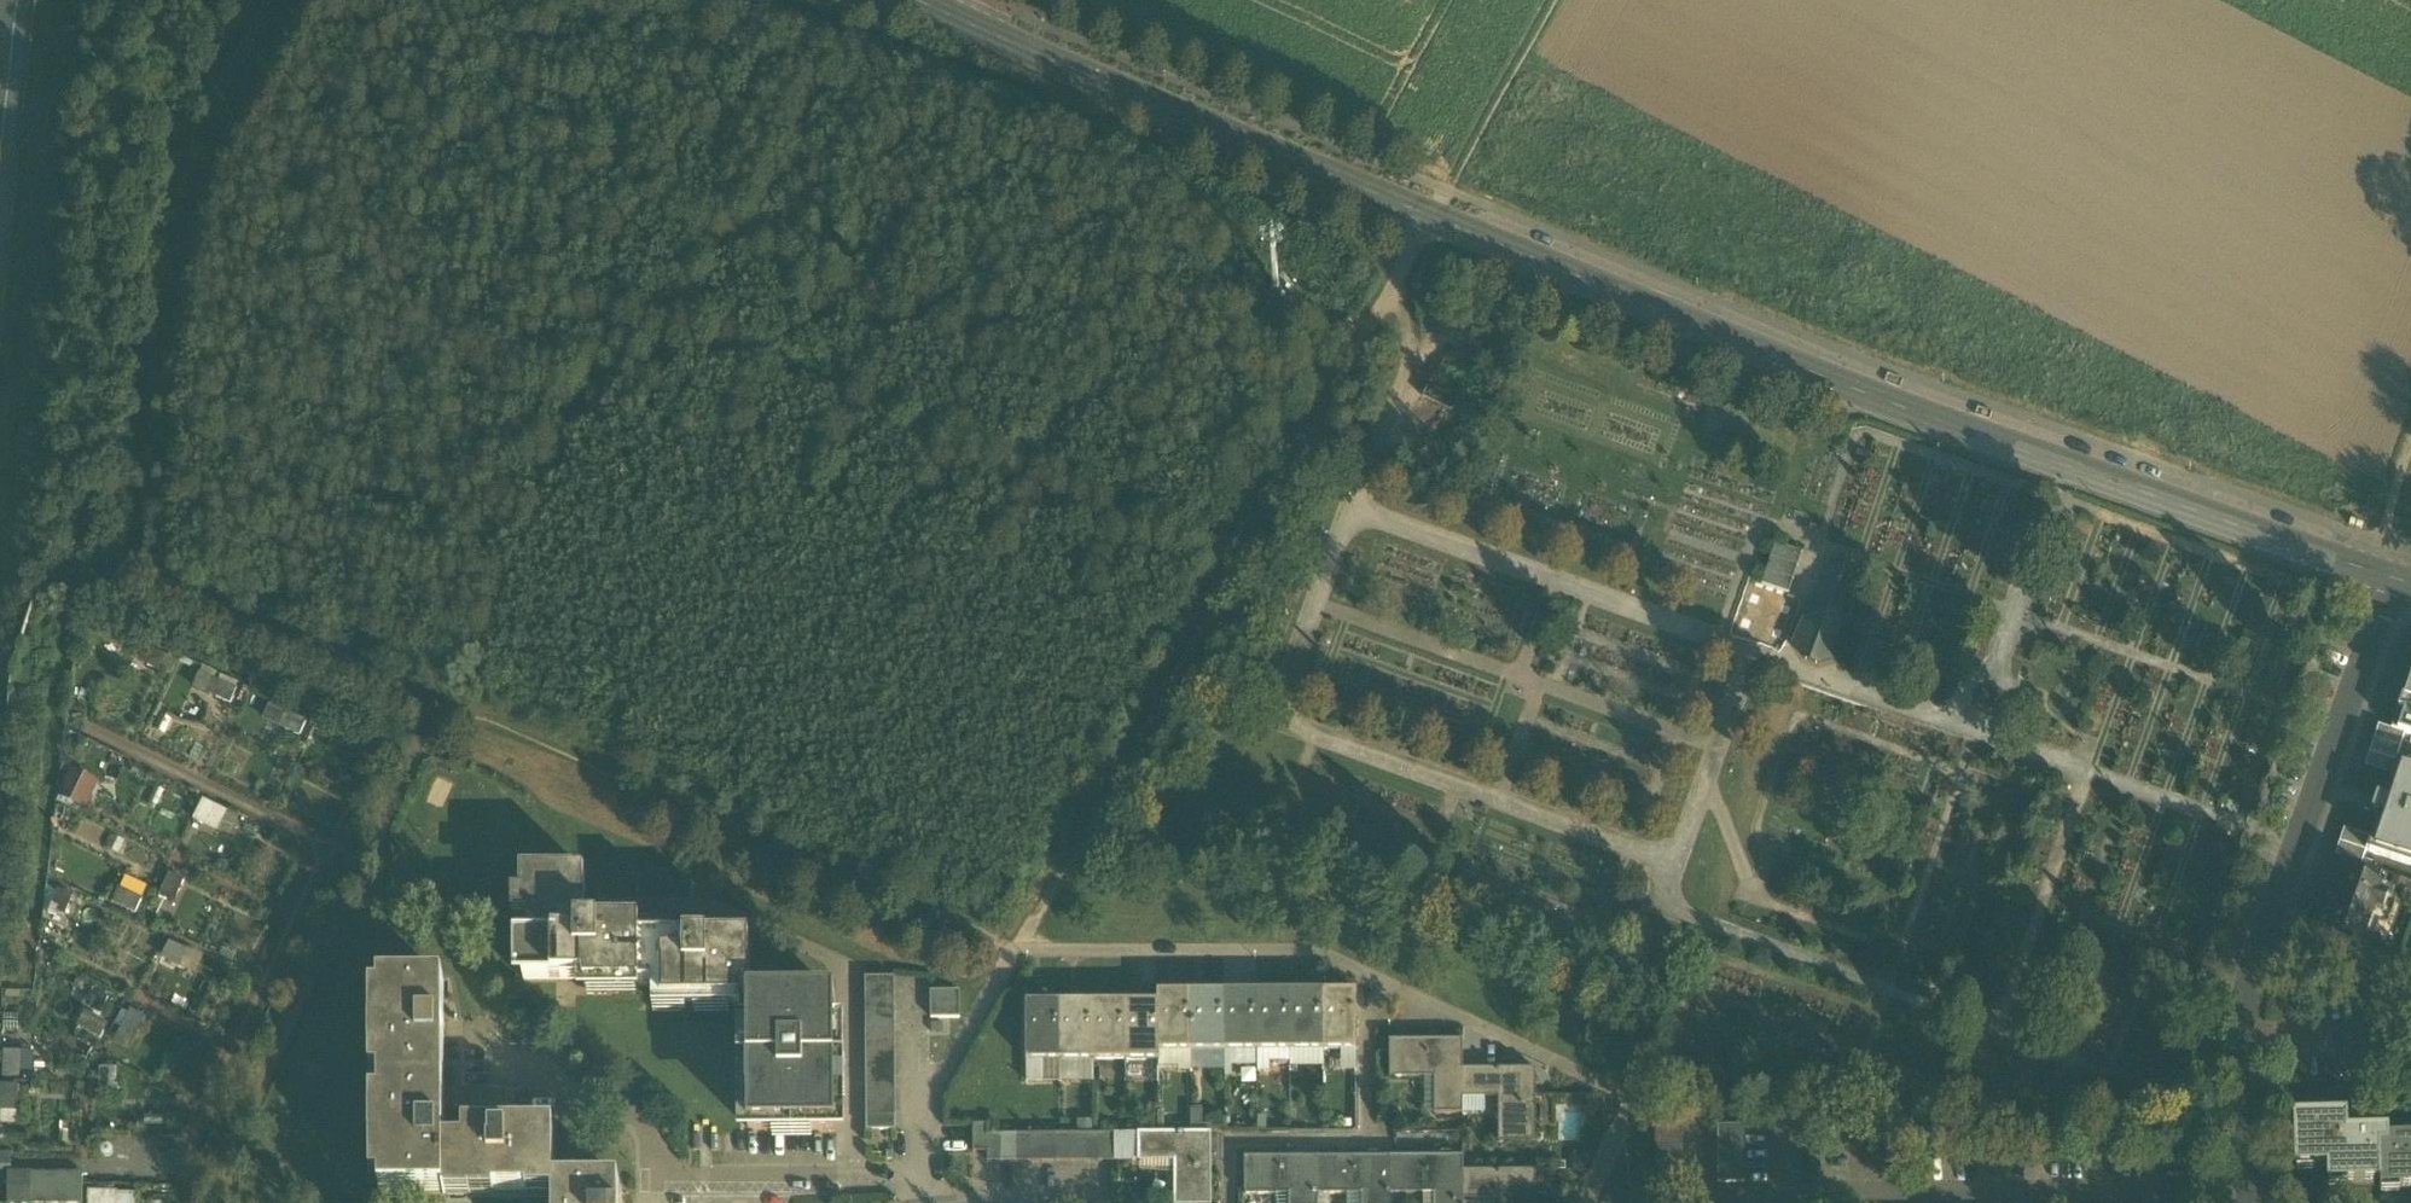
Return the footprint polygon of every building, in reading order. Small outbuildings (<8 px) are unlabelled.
[(1803,552),(1775,543),(1762,584),(1789,593),(1803,552)] [(1835,564),(1815,610),(1840,619),(1854,571),(1835,564)] [(1815,610),(1810,608),(1795,642),(1805,658),(1817,662),(1835,657),(1845,621),(1840,619),(1815,610)] [(139,660),(163,672),(170,658),(146,647),(139,660)] [(237,689),(200,671),(194,685),(231,702),(237,689)] [(2394,729),(2410,735),(2410,677),(2394,729)] [(306,722),(270,704),(263,719),(299,736),(306,722)] [(2379,726),(2374,739),(2400,748),(2405,734),(2379,726)] [(2374,739),(2370,753),(2395,762),(2400,748),(2374,739)] [(2370,753),(2365,767),(2391,775),(2395,762),(2370,753)] [(2366,851),(2410,866),(2410,767),(2395,762),(2391,775),(2370,837),(2366,851)] [(71,770),(59,796),(86,808),(98,782),(71,770)] [(204,800),(195,818),(221,830),(229,811),(204,800)] [(230,812),(224,832),(236,835),(242,815),(230,812)] [(2344,828),(2340,842),(2366,851),(2370,837),(2344,828)] [(2340,842),(2335,856),(2341,857),(2361,864),(2366,851),(2340,842)] [(2361,864),(2341,857),(2336,873),(2342,875),(2343,874),(2377,886),(2382,871),(2361,864)] [(751,938),(641,938),(641,923),(584,923),(584,869),(521,869),(521,907),(529,907),(529,925),(538,925),(538,942),(525,942),(525,980),(584,980),(584,988),(662,988),(662,1003),(739,1003),(739,995),(748,995),(750,995),(751,938)] [(185,879),(172,873),(161,895),(175,901),(185,879)] [(2377,886),(2343,874),(2342,875),(2331,906),(2324,903),(2316,927),(2336,934),(2335,936),(2359,944),(2371,910),(2382,914),(2390,891),(2377,886)] [(120,889),(113,904),(136,914),(142,899),(120,889)] [(58,891),(50,912),(64,918),(72,896),(58,891)] [(191,952),(170,942),(164,956),(185,966),(191,952)] [(893,977),(865,978),(866,1117),(894,1117),(893,977)] [(444,980),(380,980),(380,1026),(372,1026),(372,1057),(380,1057),(380,1086),(444,1086),(444,980)] [(959,991),(932,991),(931,1017),(948,1017),(959,1018),(959,991)] [(1192,992),(1178,992),(1178,1005),(1159,1005),(1159,1050),(1192,1050),(1192,1005),(1192,992)] [(1224,992),(1210,992),(1209,1005),(1192,1005),(1192,1050),(1225,1050),(1224,1005),(1224,992)] [(1243,1005),(1224,1005),(1225,1050),(1257,1050),(1257,1005),(1257,992),(1243,992),(1243,1005)] [(1276,1005),(1257,1005),(1257,1050),(1290,1050),(1290,1005),(1290,992),(1276,992),(1276,1005)] [(1309,992),(1309,1005),(1290,1005),(1290,1050),(1323,1050),(1323,1005),(1323,992),(1309,992)] [(1342,1005),(1323,1005),(1323,1050),(1356,1050),(1356,992),(1342,992),(1342,1005)] [(750,995),(748,995),(747,1128),(834,1128),(835,995),(750,995)] [(1126,1014),(1126,1003),(1112,1004),(1112,1014),(1093,1014),(1093,1061),(1126,1061),(1126,1014)] [(1159,1003),(1144,1003),(1144,1014),(1126,1014),(1126,1061),(1159,1061),(1159,1050),(1159,1005),(1159,1003)] [(1045,1014),(1026,1015),(1027,1062),(1060,1062),(1060,1014),(1060,1004),(1045,1004),(1045,1014)] [(1078,1004),(1078,1014),(1060,1014),(1060,1062),(1093,1061),(1093,1014),(1093,1004),(1078,1004)] [(109,1024),(86,1012),(79,1026),(102,1038),(109,1024)] [(132,1013),(122,1032),(134,1039),(145,1019),(132,1013)] [(931,1017),(928,1017),(928,1031),(948,1031),(948,1017),(931,1017)] [(1463,1040),(1390,1041),(1390,1077),(1439,1077),(1439,1114),(1463,1114),(1463,1093),(1463,1069),(1463,1040)] [(35,1053),(7,1052),(5,1077),(21,1078),(22,1070),(34,1070),(35,1053)] [(118,1068),(99,1067),(98,1093),(116,1094),(118,1068)] [(1533,1068),(1463,1069),(1463,1093),(1499,1093),(1499,1141),(1534,1141),(1533,1068)] [(20,1113),(21,1087),(1,1086),(1,1112),(20,1113)] [(444,1086),(380,1086),(381,1116),(372,1116),(372,1146),(381,1146),(381,1192),(444,1192),(444,1184),(444,1142),(444,1086)] [(1682,1112),(1655,1112),(1656,1196),(1682,1196),(1682,1112)] [(2385,1136),(2385,1131),(2357,1132),(2357,1133),(2345,1134),(2344,1114),(2293,1116),(2294,1167),(2327,1166),(2327,1182),(2379,1181),(2379,1187),(2410,1186),(2410,1136),(2385,1136)] [(894,1117),(866,1117),(866,1132),(894,1132),(894,1117)] [(988,1125),(974,1125),(974,1152),(988,1152),(988,1134),(988,1125)] [(1744,1125),(1717,1125),(1718,1181),(1744,1181),(1744,1125)] [(553,1126),(463,1126),(463,1142),(444,1142),(444,1184),(493,1184),(493,1190),(527,1190),(527,1184),(553,1184),(553,1180),(553,1126)] [(1002,1162),(1002,1134),(988,1134),(988,1152),(988,1162),(1002,1162)] [(1016,1134),(1002,1134),(1002,1162),(1016,1162),(1016,1134)] [(1030,1162),(1030,1134),(1016,1134),(1016,1162),(1030,1162)] [(1044,1134),(1030,1134),(1030,1162),(1044,1162),(1044,1134)] [(1058,1134),(1044,1134),(1044,1162),(1058,1162),(1058,1134)] [(1072,1134),(1058,1134),(1058,1162),(1072,1162),(1072,1134)] [(1086,1134),(1072,1134),(1072,1162),(1086,1162),(1086,1134)] [(1100,1134),(1086,1134),(1086,1162),(1100,1162),(1100,1134)] [(1115,1134),(1100,1134),(1100,1162),(1115,1162),(1115,1134)] [(1139,1134),(1140,1159),(1175,1158),(1176,1202),(1212,1202),(1211,1134),(1139,1134)] [(1246,1158),(1246,1194),(1294,1194),(1294,1202),(1318,1202),(1318,1194),(1318,1157),(1246,1158)] [(1318,1157),(1318,1194),(1368,1193),(1368,1202),(1390,1202),(1390,1193),(1390,1157),(1318,1157)] [(1390,1157),(1390,1193),(1439,1193),(1439,1202),(1463,1202),(1463,1195),(1463,1172),(1463,1157),(1390,1157)] [(1463,1172),(1463,1195),(1498,1195),(1498,1202),(1534,1202),(1534,1172),(1463,1172)] [(83,1176),(9,1176),(9,1202),(83,1202),(83,1176)] [(553,1180),(553,1184),(553,1202),(618,1202),(618,1179),(553,1180)] [(89,1191),(89,1202),(135,1202),(135,1191),(89,1191)]
